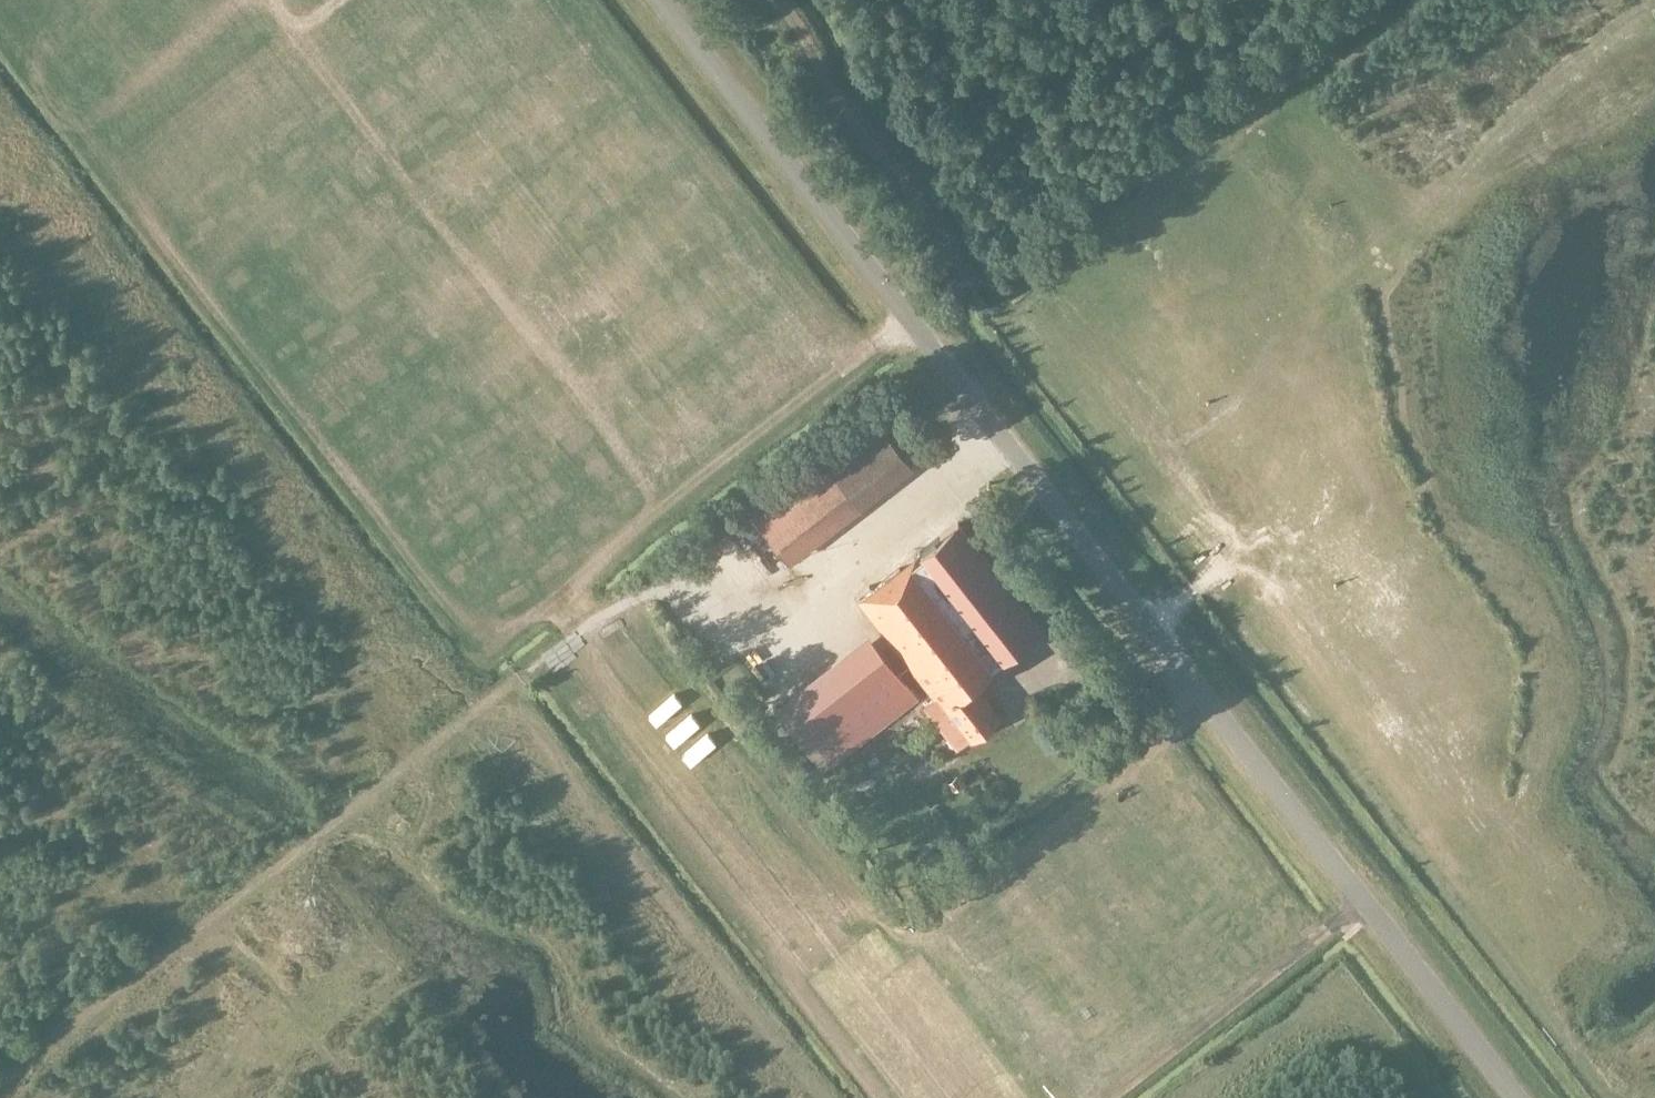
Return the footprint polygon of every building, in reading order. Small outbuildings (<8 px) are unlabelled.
[(750,508),(790,560),(913,465),(873,413),(750,508)] [(1003,660),(1002,659),(1040,630),(959,524),(859,601),(935,699),(924,707),(956,748),(969,739),(970,740),(999,718),(972,684),(1003,660)] [(1051,593),(1046,597),(1051,603),(1055,600),(1051,593)] [(773,706),(823,771),(917,698),(868,634),(773,706)]
